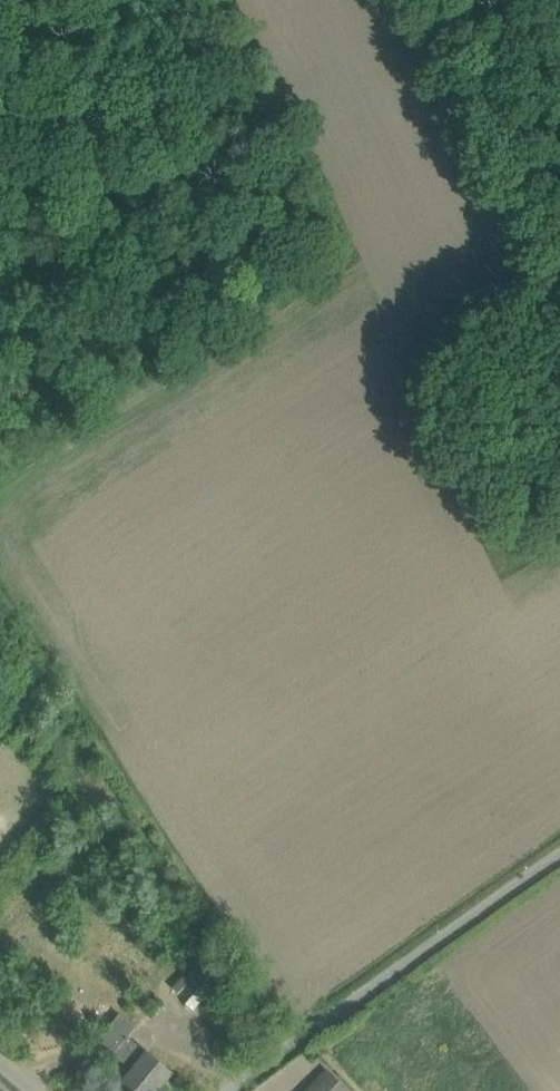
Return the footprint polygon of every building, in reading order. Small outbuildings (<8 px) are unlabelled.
[(135,1069),(124,1082),(134,1090),(156,1090),(170,1074),(127,1038),(135,1028),(119,1014),(97,1040),(113,1053),(115,1051),(135,1069)] [(308,1090),(345,1090),(326,1072),(308,1090)]
